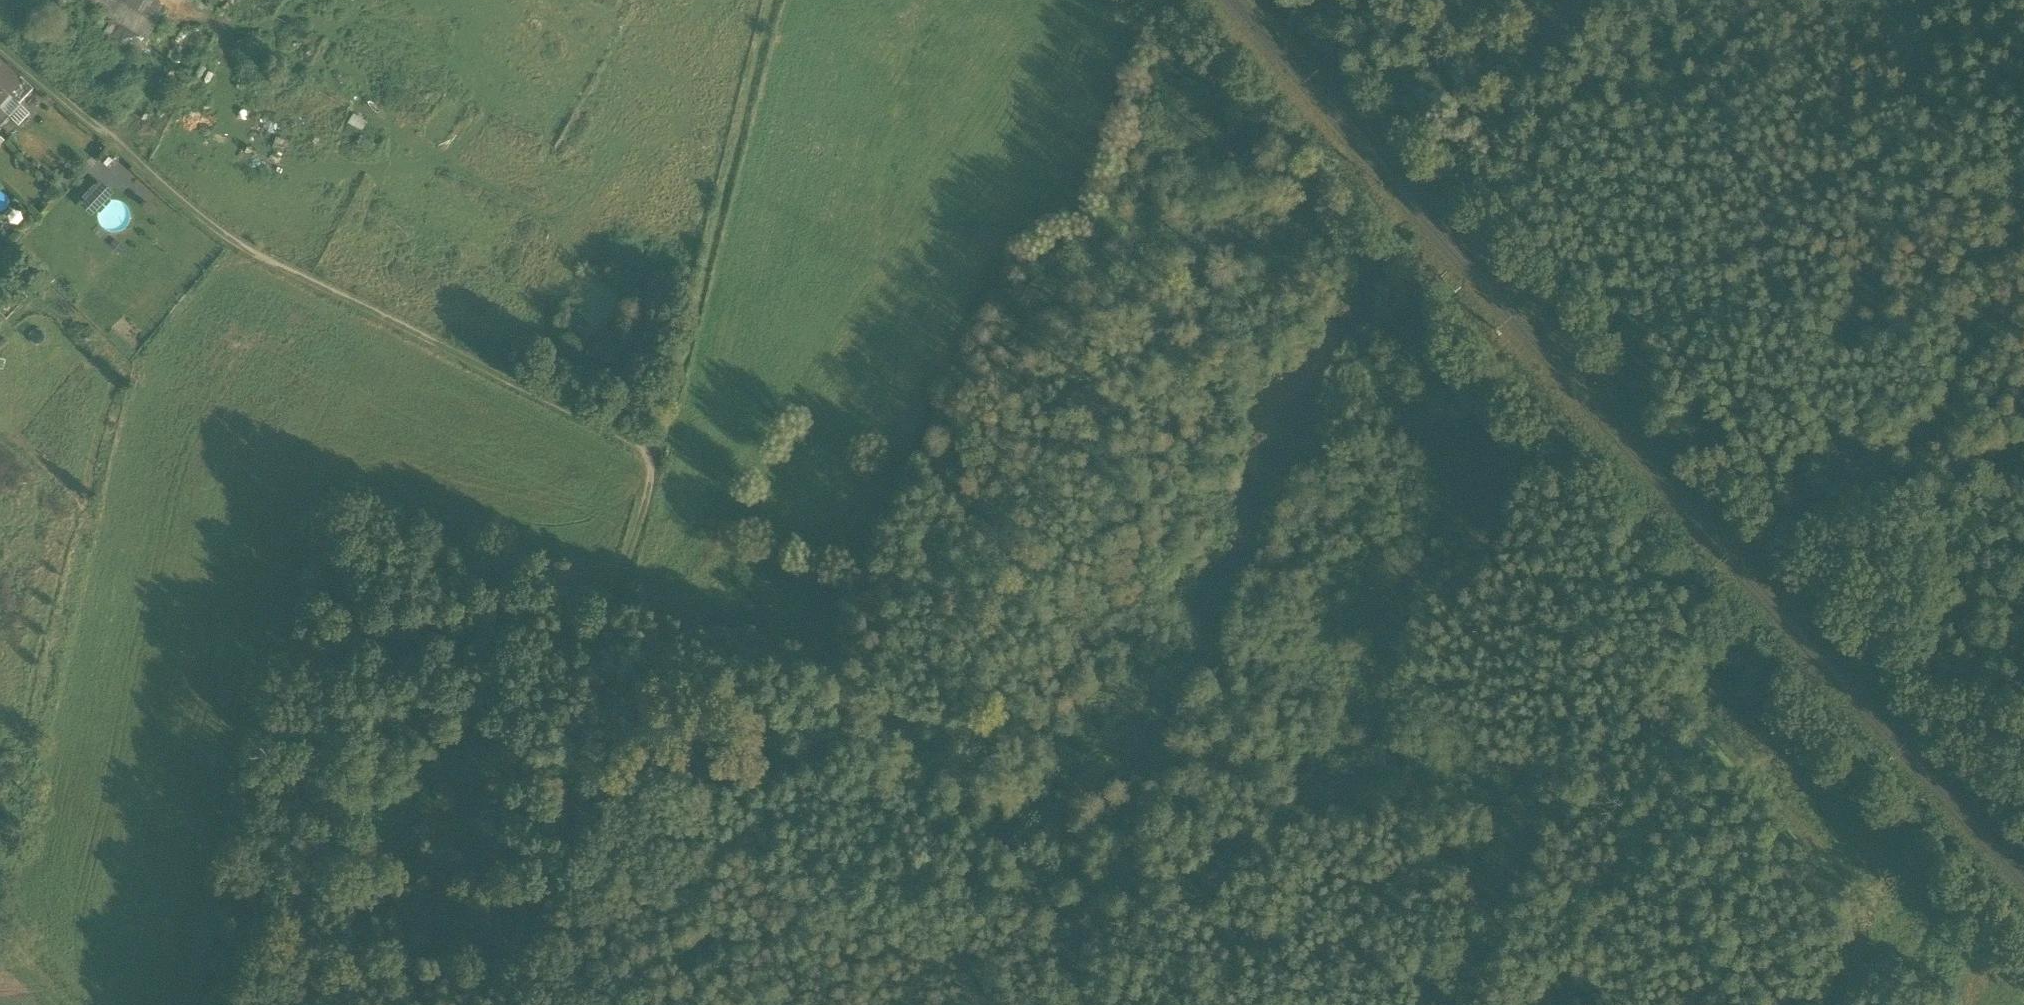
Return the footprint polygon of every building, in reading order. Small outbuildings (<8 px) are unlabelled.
[(146,0),(79,0),(148,41),(165,11),(146,0)] [(108,21),(99,41),(123,52),(132,32),(108,21)] [(9,94),(18,104),(33,89),(20,77),(17,81),(0,64),(0,103),(9,94)] [(8,117),(0,109),(0,126),(8,117)]
